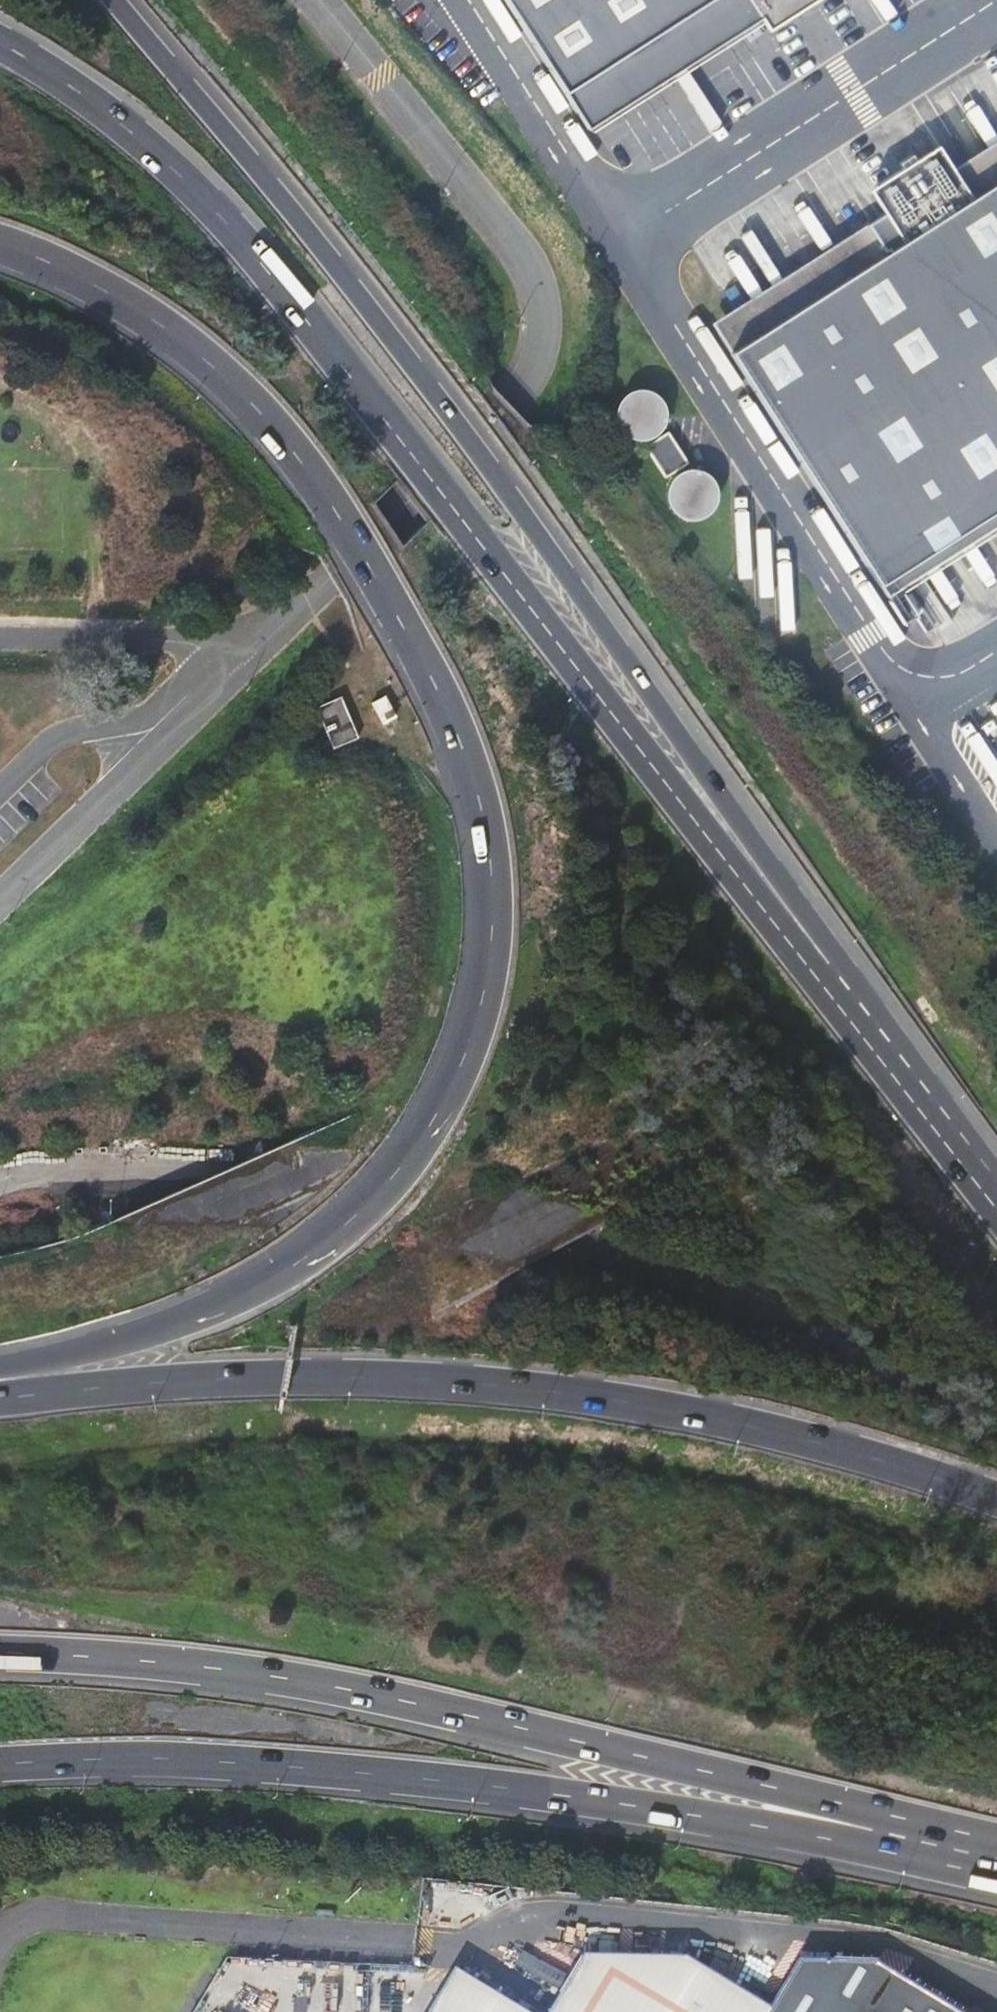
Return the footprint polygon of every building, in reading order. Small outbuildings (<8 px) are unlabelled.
[(577,112),(751,0),(769,27),(812,0),(505,0),(577,112)] [(868,190),(872,196),(896,180),(905,194),(925,180),(916,166),(939,151),(936,147),(914,161),(911,156),(899,164),(901,168),(868,190)] [(977,170),(970,159),(952,171),(939,151),(916,166),(925,180),(905,194),(896,180),(872,196),(884,215),(867,226),(872,234),(717,336),(880,586),(996,510),(996,157),(977,170)] [(660,399),(654,393),(645,390),(636,390),(628,393),(621,399),(617,407),(616,416),(617,424),(622,432),(629,438),(637,440),(646,440),(654,437),(661,432),(665,424),(667,415),(665,406),(660,399)] [(668,432),(645,447),(665,477),(688,462),(668,432)] [(712,478),(705,473),(697,470),(688,470),(680,473),(673,479),(669,486),(667,495),(669,504),(673,511),(680,517),(688,520),(697,520),(706,517),(712,511),(717,503),(718,495),(716,486),(712,478)] [(900,592),(888,599),(904,623),(916,616),(900,592)] [(345,694),(318,703),(333,746),(359,737),(345,694)] [(544,2011),(963,2011),(880,1960),(798,1955),(768,2004),(685,1952),(582,1950),(544,2011)] [(423,2011),(533,2011),(453,1963),(423,2011)]
